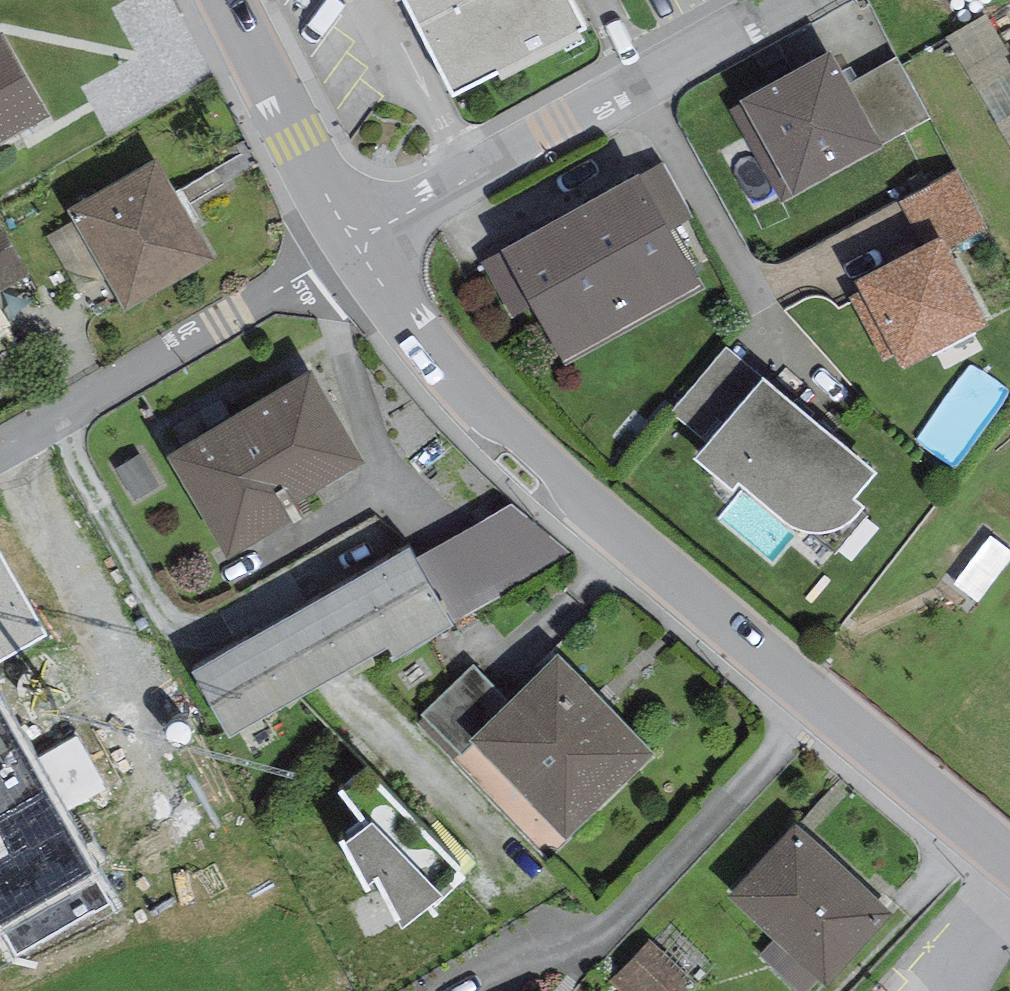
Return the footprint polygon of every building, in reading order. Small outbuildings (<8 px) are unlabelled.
[(453,97),(497,74),(502,83),(585,41),(580,32),(586,29),(571,0),(404,0),(453,97)] [(0,30),(0,140),(51,112),(3,28),(0,30)] [(741,105),(731,111),(781,203),(882,148),(880,145),(841,72),(830,52),(739,101),(741,105)] [(851,67),(841,72),(880,145),(930,119),(897,56),(857,77),(851,67)] [(156,159),(66,210),(124,311),(214,260),(156,159)] [(638,175),(570,213),(631,324),(700,286),(670,232),(695,218),(663,162),(638,175)] [(898,203),(921,246),(941,236),(949,250),(988,230),(958,172),(898,203)] [(563,362),(631,324),(570,213),(501,251),(481,263),(513,317),(533,306),(563,362)] [(30,276),(0,220),(0,292),(30,276)] [(921,246),(855,282),(859,290),(847,297),(882,362),(895,355),(904,372),(989,326),(949,250),(941,236),(921,246)] [(707,445),(764,381),(726,348),(669,412),(707,445)] [(311,370),(166,456),(228,561),(306,515),(299,503),(366,463),(311,370)] [(939,442),(970,463),(1009,402),(1009,395),(983,377),(939,442)] [(877,474),(764,381),(707,445),(694,458),(734,490),(739,484),(790,528),(801,532),(816,533),(829,532),(842,528),(855,518),(863,508),(853,501),(877,474)] [(141,454),(116,469),(135,501),(160,486),(141,454)] [(512,503),(415,558),(453,623),(573,555),(512,503)] [(409,548),(192,673),(230,739),(390,648),(395,660),(454,626),(453,623),(415,558),(409,548)] [(47,637),(0,556),(0,663),(47,637)] [(654,755),(558,656),(510,703),(470,741),(473,744),(567,840),(654,755)] [(470,741),(510,703),(473,666),(423,715),(462,755),(473,744),(470,741)] [(3,929),(18,955),(113,902),(1,705),(0,706),(0,931),(3,929)] [(370,766),(338,793),(365,829),(342,846),(365,894),(379,887),(402,929),(433,903),(436,909),(467,876),(370,766)] [(728,897),(775,941),(762,955),(800,990),(807,990),(817,979),(826,987),(894,915),(796,824),(728,897)] [(648,940),(609,981),(620,990),(683,990),(692,982),(648,940)]
